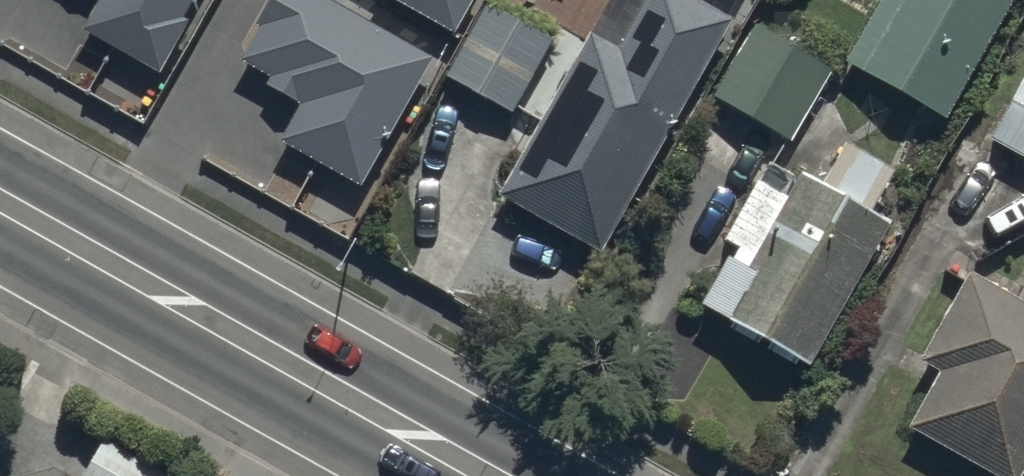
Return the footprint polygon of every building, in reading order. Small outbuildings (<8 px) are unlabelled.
[(200,0),(91,0),(102,6),(80,44),(160,88),(189,36),(182,32),(200,0)] [(432,71),(306,0),(277,0),(256,37),(259,39),(240,74),(270,91),(266,99),(299,118),(279,154),(360,199),(432,71)] [(376,3),(454,46),(479,0),(378,0),(376,3)] [(730,35),(668,0),(654,0),(616,67),(588,50),(498,210),(599,267),(730,35)] [(1002,0),(882,0),(840,74),(947,136),(1020,10),(1002,0)] [(550,51),(480,11),(441,82),(511,121),(550,51)] [(832,81),(748,35),(676,165),(749,205),(756,192),(779,151),(790,157),(832,81)] [(985,148),(1023,170),(1023,78),(985,148)] [(806,381),(886,237),(868,227),(891,184),(846,159),(823,199),(800,186),(787,209),(756,192),(749,205),(748,207),(746,206),(722,250),(736,258),(700,323),(806,381)] [(970,285),(919,376),(938,387),(907,441),(969,475),(1023,475),(1023,315),(970,285)] [(178,469),(106,428),(78,475),(174,475),(178,469)]
